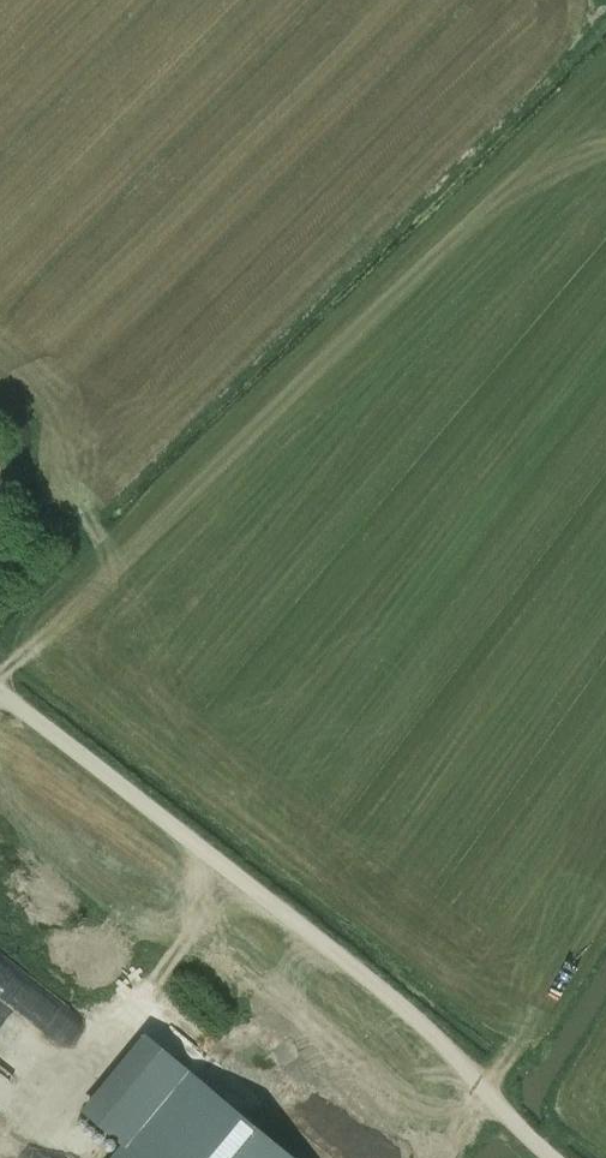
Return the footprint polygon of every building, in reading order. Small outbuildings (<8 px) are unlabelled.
[(108,1157),(296,1157),(143,1031),(80,1108),(122,1142),(108,1157)]
